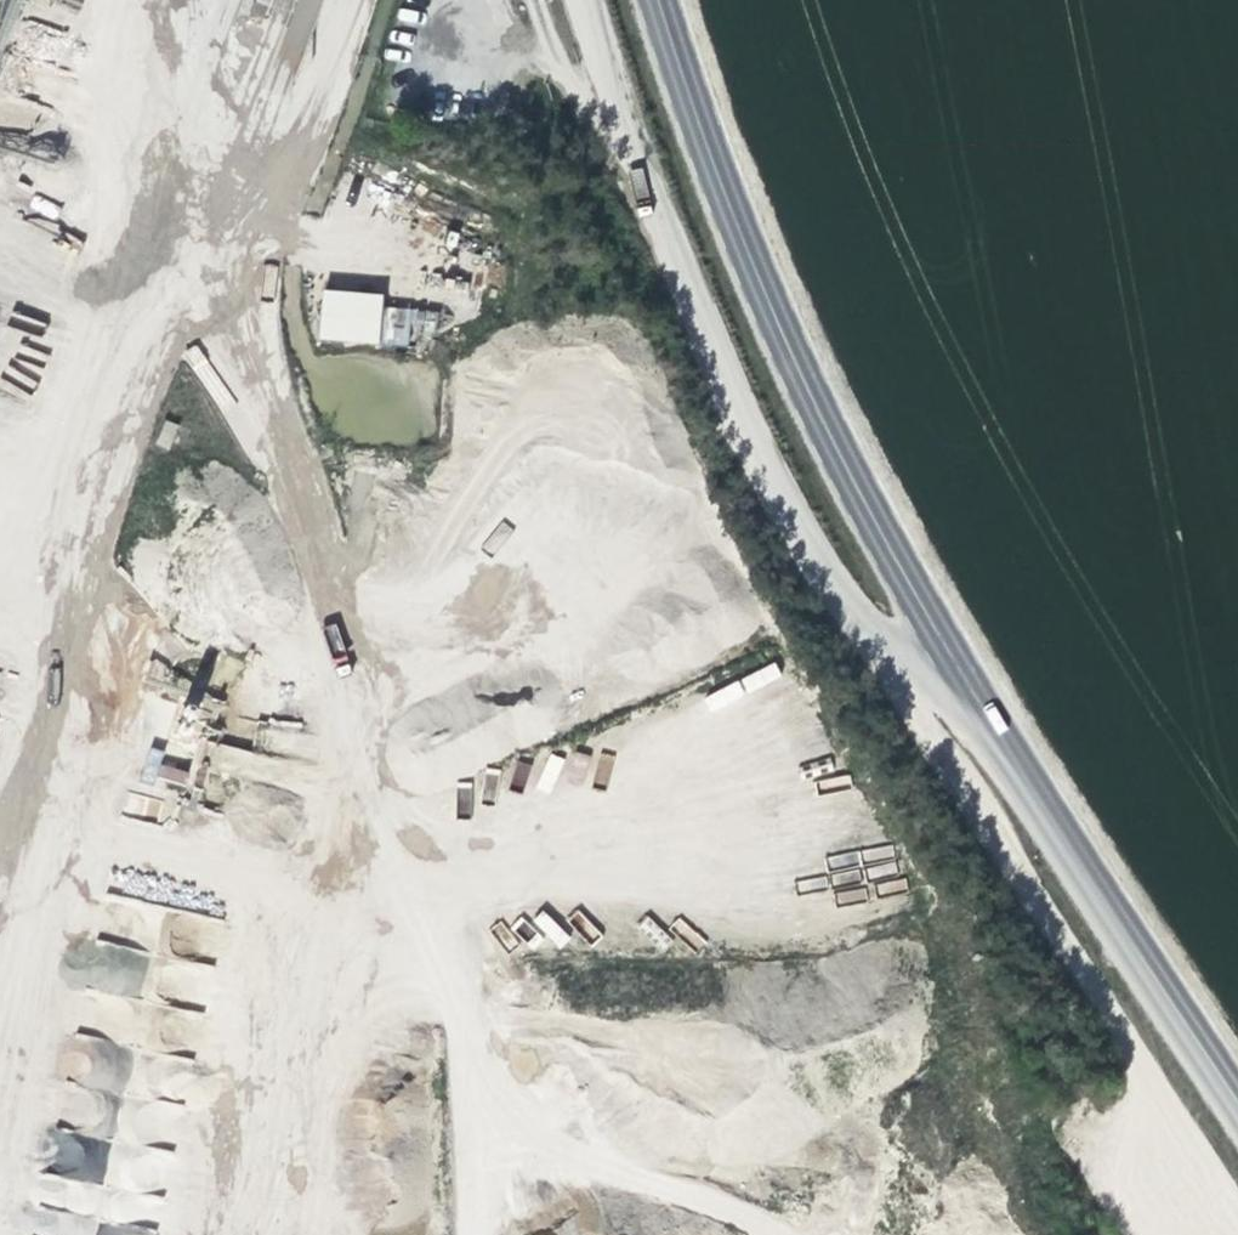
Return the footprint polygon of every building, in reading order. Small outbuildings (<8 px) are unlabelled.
[(313,25),(320,0),(299,0),(294,19),(313,25)] [(319,342),(379,343),(380,291),(320,290),(319,342)] [(379,345),(413,346),(414,308),(380,307),(379,345)] [(10,360),(6,379),(33,386),(38,367),(10,360)] [(501,519),(480,546),(493,556),(514,530),(501,519)] [(747,693),(782,676),(775,661),(740,678),(747,693)] [(711,710),(745,696),(738,680),(704,695),(711,710)] [(193,714),(213,723),(223,701),(203,692),(193,714)] [(538,750),(536,764),(515,761),(512,786),(531,789),(531,791),(555,794),(561,754),(538,750)] [(609,786),(613,755),(598,753),(594,784),(609,786)] [(166,758),(158,772),(181,786),(189,772),(166,758)] [(457,813),(470,814),(473,784),(460,783),(457,813)] [(124,809),(157,820),(163,802),(130,791),(124,809)] [(884,872),(895,872),(893,849),(832,853),(834,882),(861,880),(859,858),(883,857),(884,872)] [(542,910),(531,922),(560,947),(571,935),(542,910)] [(507,951),(534,932),(521,913),(494,933),(507,951)] [(680,917),(671,927),(697,951),(706,941),(680,917)]
